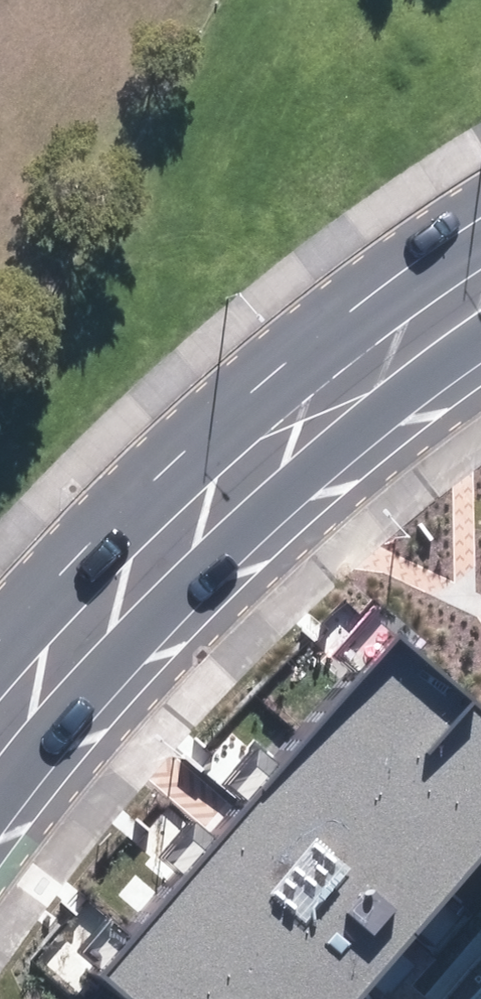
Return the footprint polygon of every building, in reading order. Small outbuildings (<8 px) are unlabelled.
[(69,989),(80,998),(348,998),(480,846),(480,776),(351,664),(69,989)]
